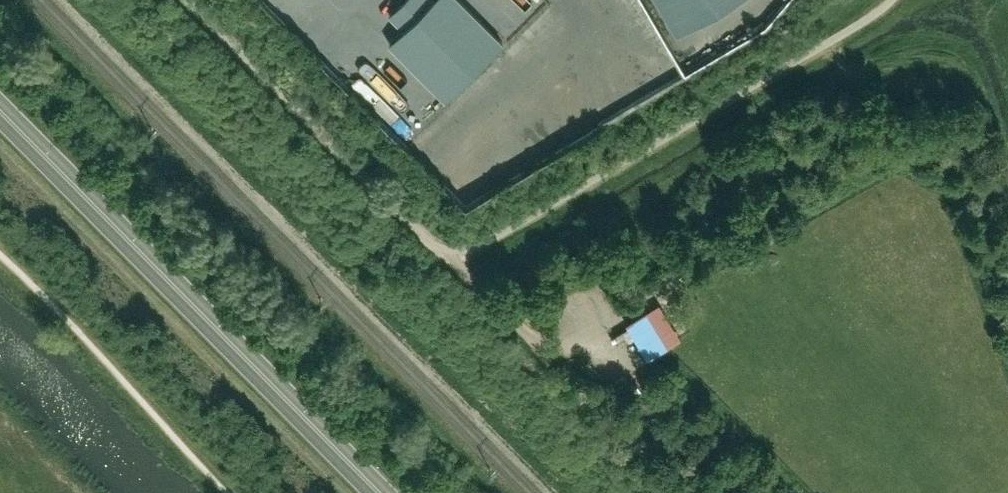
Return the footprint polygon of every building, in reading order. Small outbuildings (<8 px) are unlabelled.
[(390,14),(405,28),(390,42),(447,99),(504,43),(461,0),(405,0),(390,14)] [(445,169),(465,205),(680,79),(634,0),(586,0),(624,64),(445,169)] [(676,35),(735,0),(656,0),(676,35)] [(626,324),(627,326),(647,357),(656,352),(657,353),(668,346),(662,336),(671,331),(669,328),(673,326),(665,312),(660,315),(659,313),(651,318),(647,311),(626,324)]
